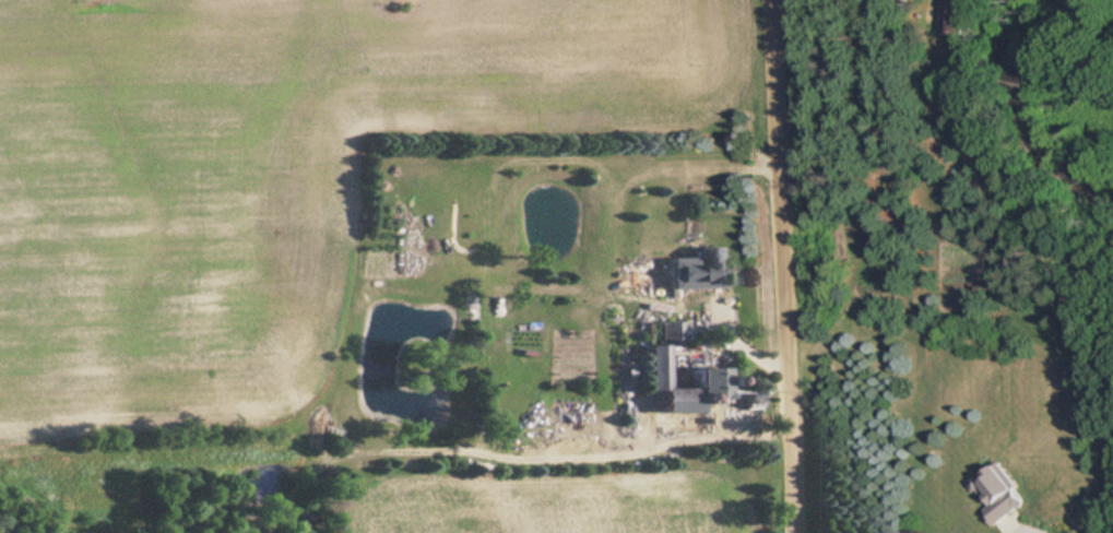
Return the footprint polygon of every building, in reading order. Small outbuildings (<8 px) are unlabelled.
[(945,33),(967,33),(967,0),(945,0),(945,33)] [(699,249),(699,256),(672,257),(673,288),(736,287),(736,248),(699,249)] [(669,388),(669,344),(680,344),(680,322),(660,322),(660,343),(651,343),(651,390),(666,389),(666,412),(703,412),(703,410),(765,410),(764,390),(728,390),(728,368),(700,368),(700,388),(669,388)] [(1029,503),(1005,461),(972,480),(997,522),(1029,503)]
